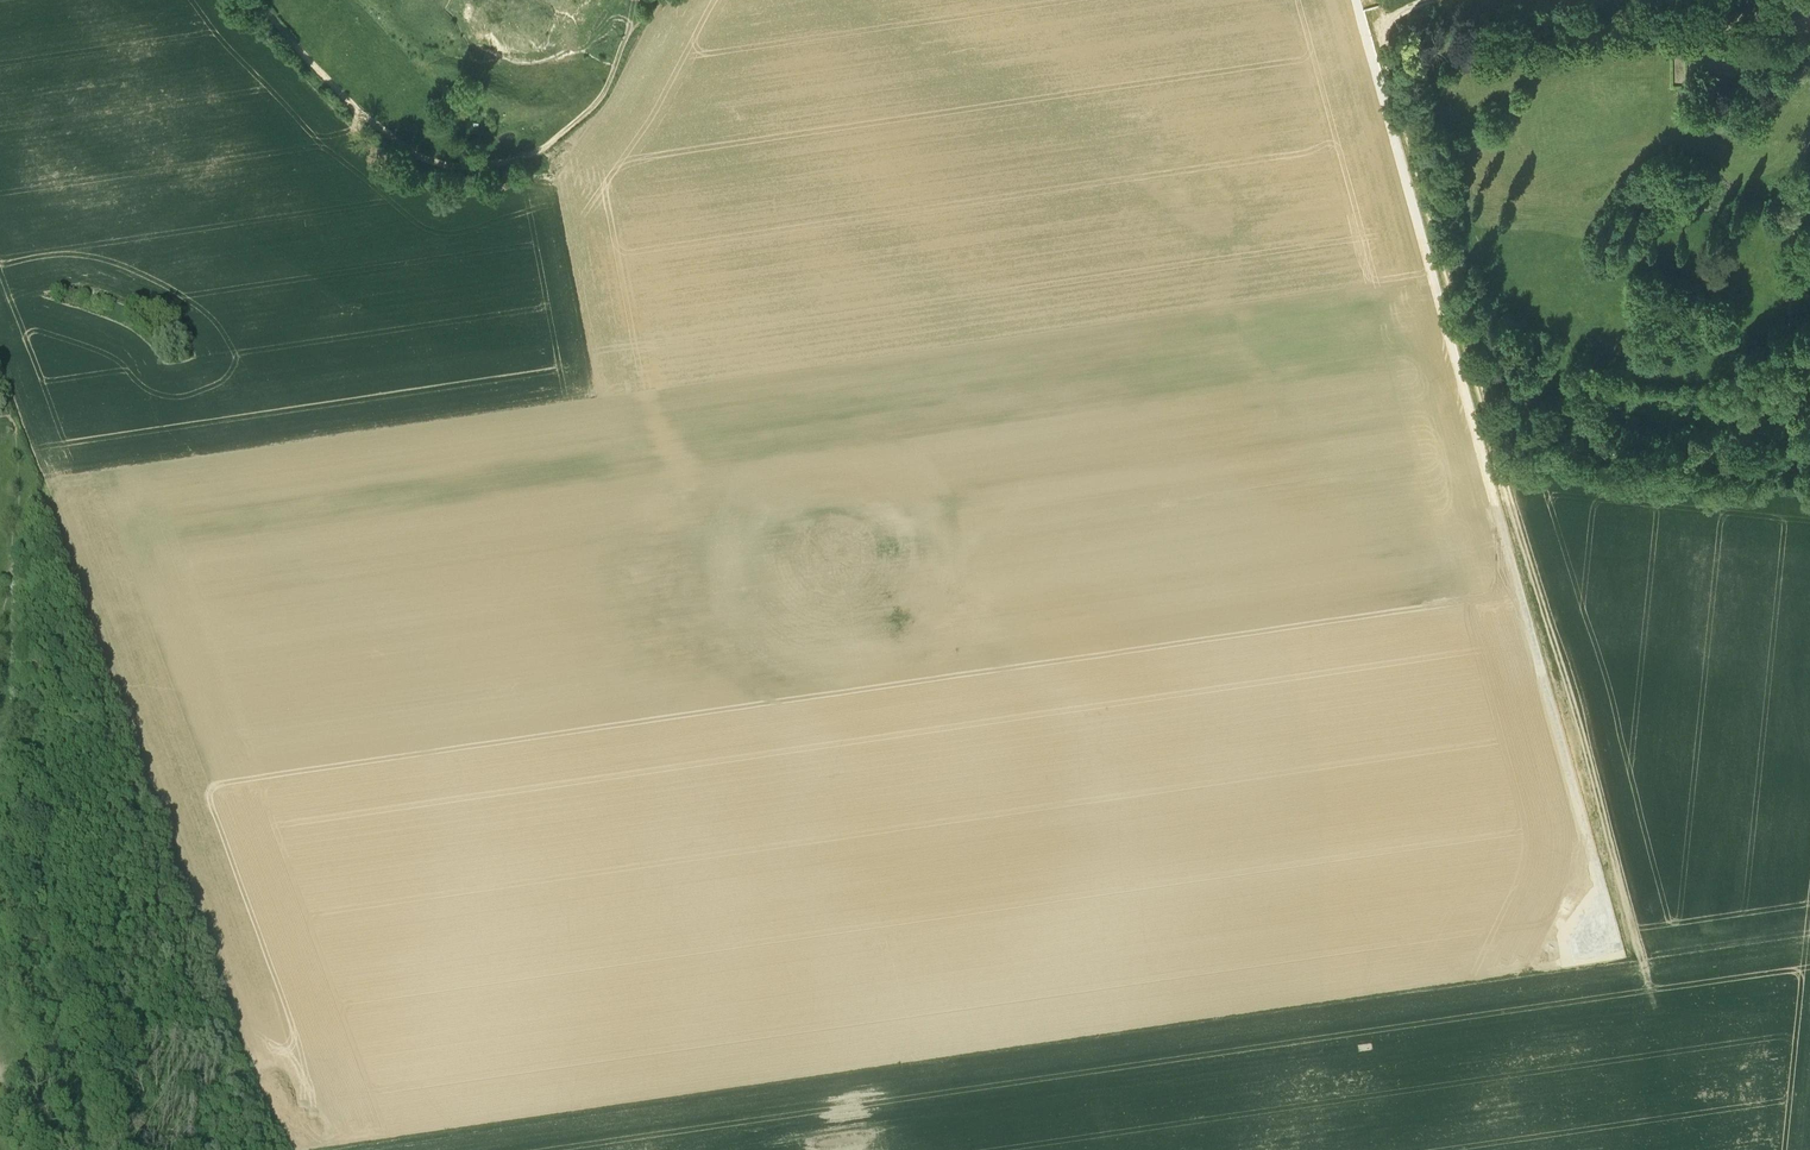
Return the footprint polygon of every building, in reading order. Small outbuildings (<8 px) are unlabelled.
[(1792,12),(1809,12),(1809,0),(1792,0),(1792,12)]
